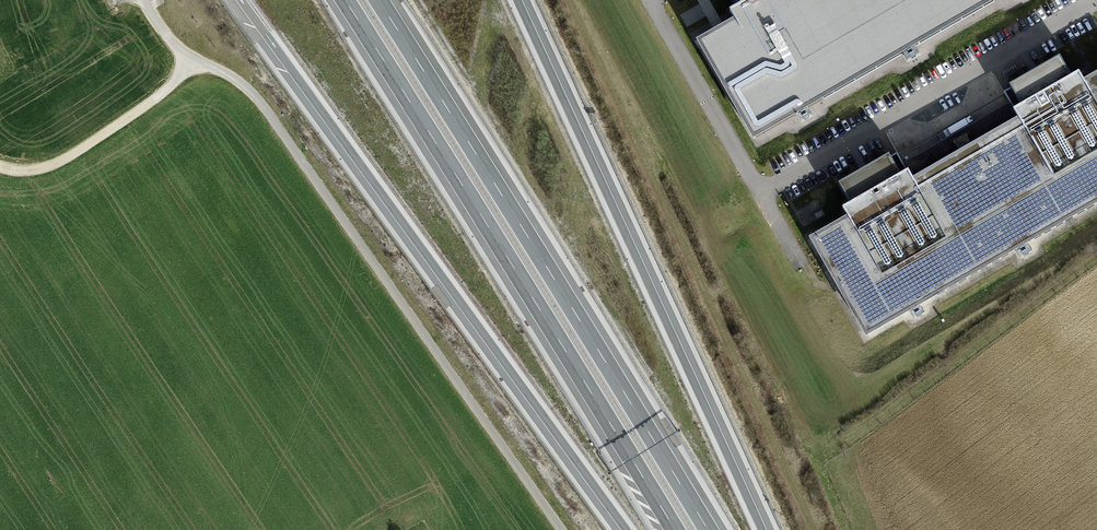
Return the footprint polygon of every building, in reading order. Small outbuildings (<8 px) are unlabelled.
[(699,47),(757,152),(1038,0),(785,0),(699,47)] [(1080,78),(1068,59),(998,99),(1010,119),(899,183),(886,161),(829,193),(844,218),(806,240),(861,335),(1096,200),(1096,68),(1080,78)]
